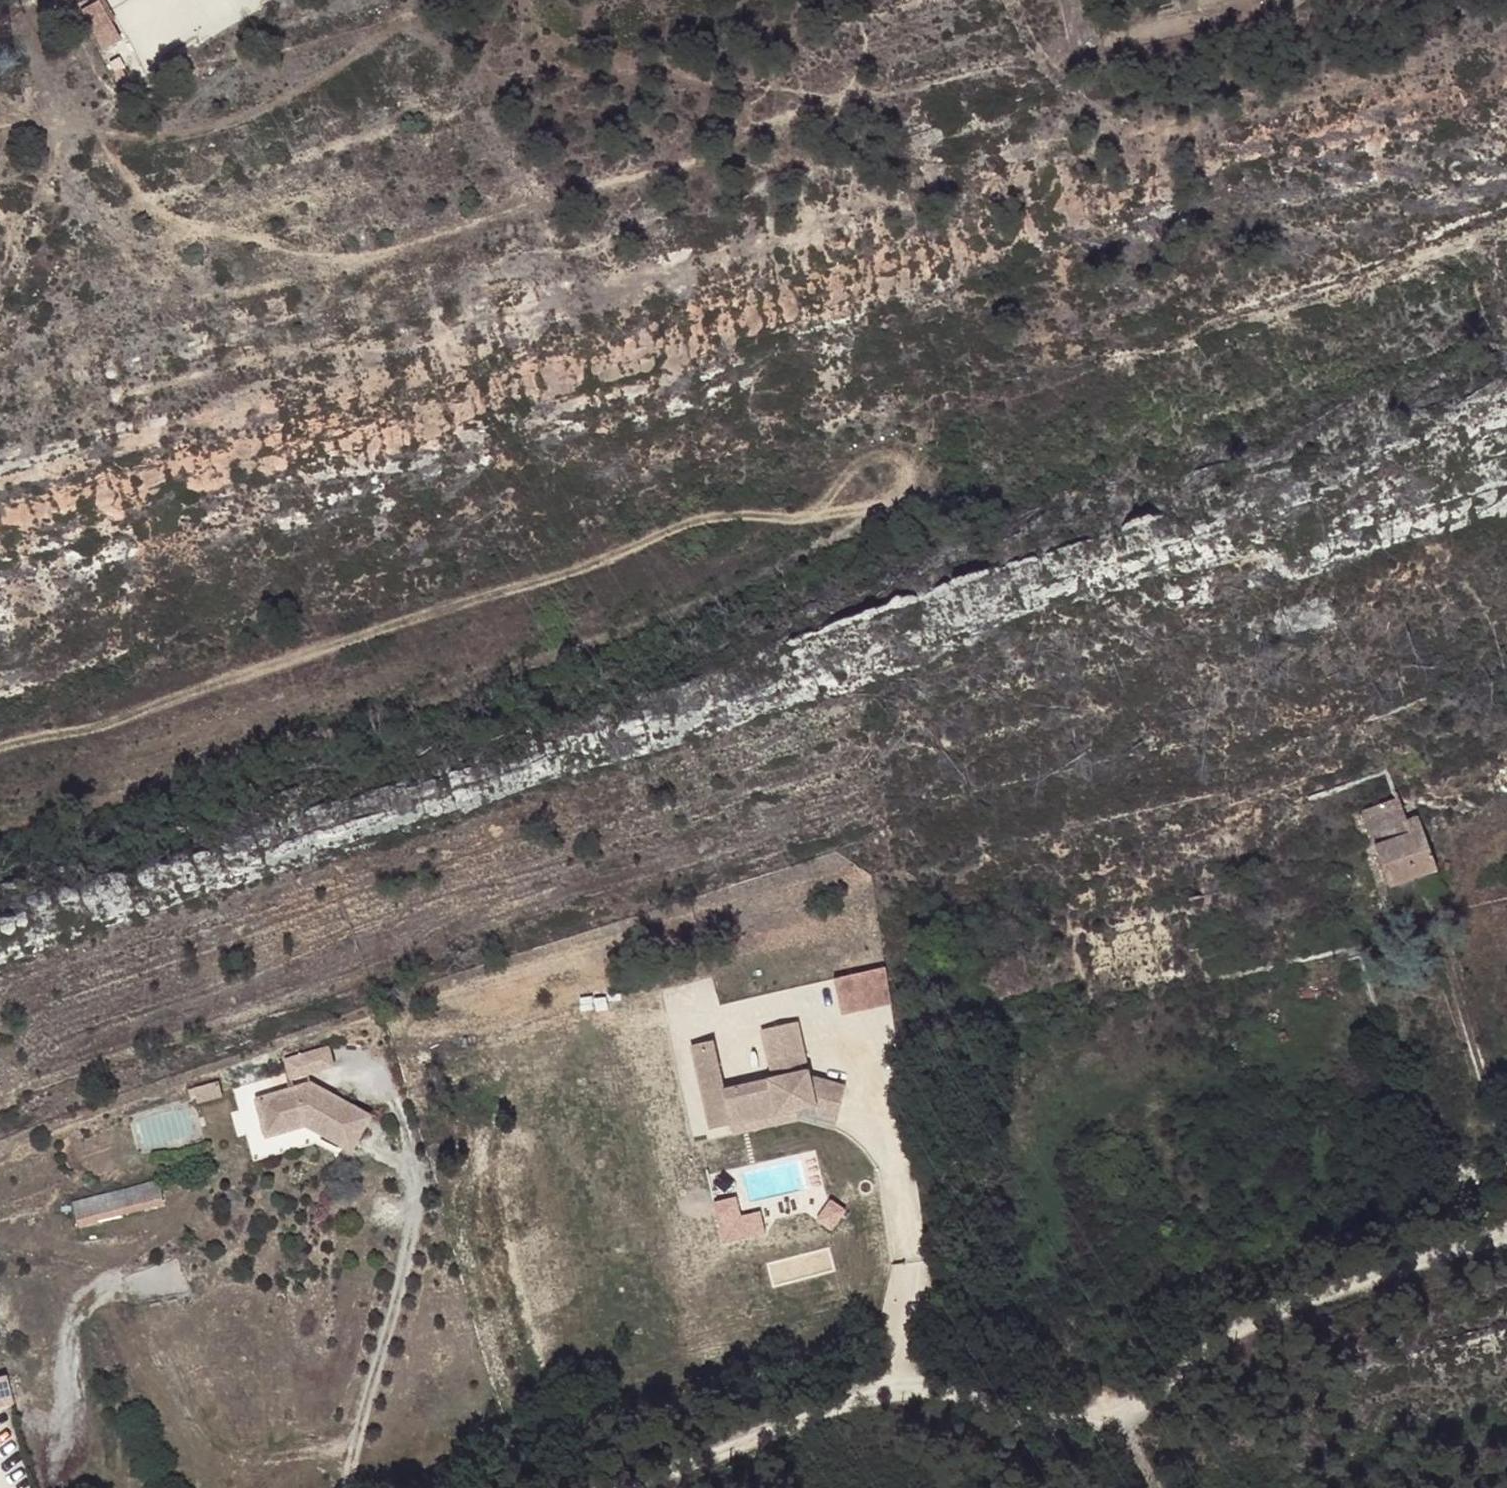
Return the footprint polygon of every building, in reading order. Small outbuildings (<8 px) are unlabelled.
[(99,14),(81,23),(92,46),(111,36),(99,14)] [(122,82),(116,85),(119,93),(126,90),(122,82)] [(1360,803),(1367,822),(1390,878),(1440,859),(1421,808),(1407,813),(1398,789),(1360,803)] [(1401,907),(1394,890),(1376,894),(1384,914),(1401,907)] [(887,964),(836,976),(846,1013),(897,1001),(887,964)] [(763,1029),(770,1059),(805,1051),(798,1021),(763,1029)] [(714,1040),(692,1045),(711,1128),(733,1123),(817,1103),(819,1114),(837,1119),(848,1087),(810,1074),(805,1051),(770,1059),(774,1077),(725,1088),(714,1040)] [(329,1047),(286,1059),(291,1078),(334,1066),(329,1047)] [(311,1082),(256,1099),(267,1136),(307,1125),(353,1149),(371,1115),(311,1082)] [(837,1119),(819,1114),(817,1103),(733,1123),(736,1134),(800,1119),(834,1129),(837,1119)] [(163,1196),(159,1176),(71,1199),(76,1219),(163,1196)] [(742,1194),(719,1198),(725,1240),(769,1234),(765,1209),(744,1212),(742,1194)] [(0,1387),(0,1417),(32,1408),(24,1380),(0,1387)]
